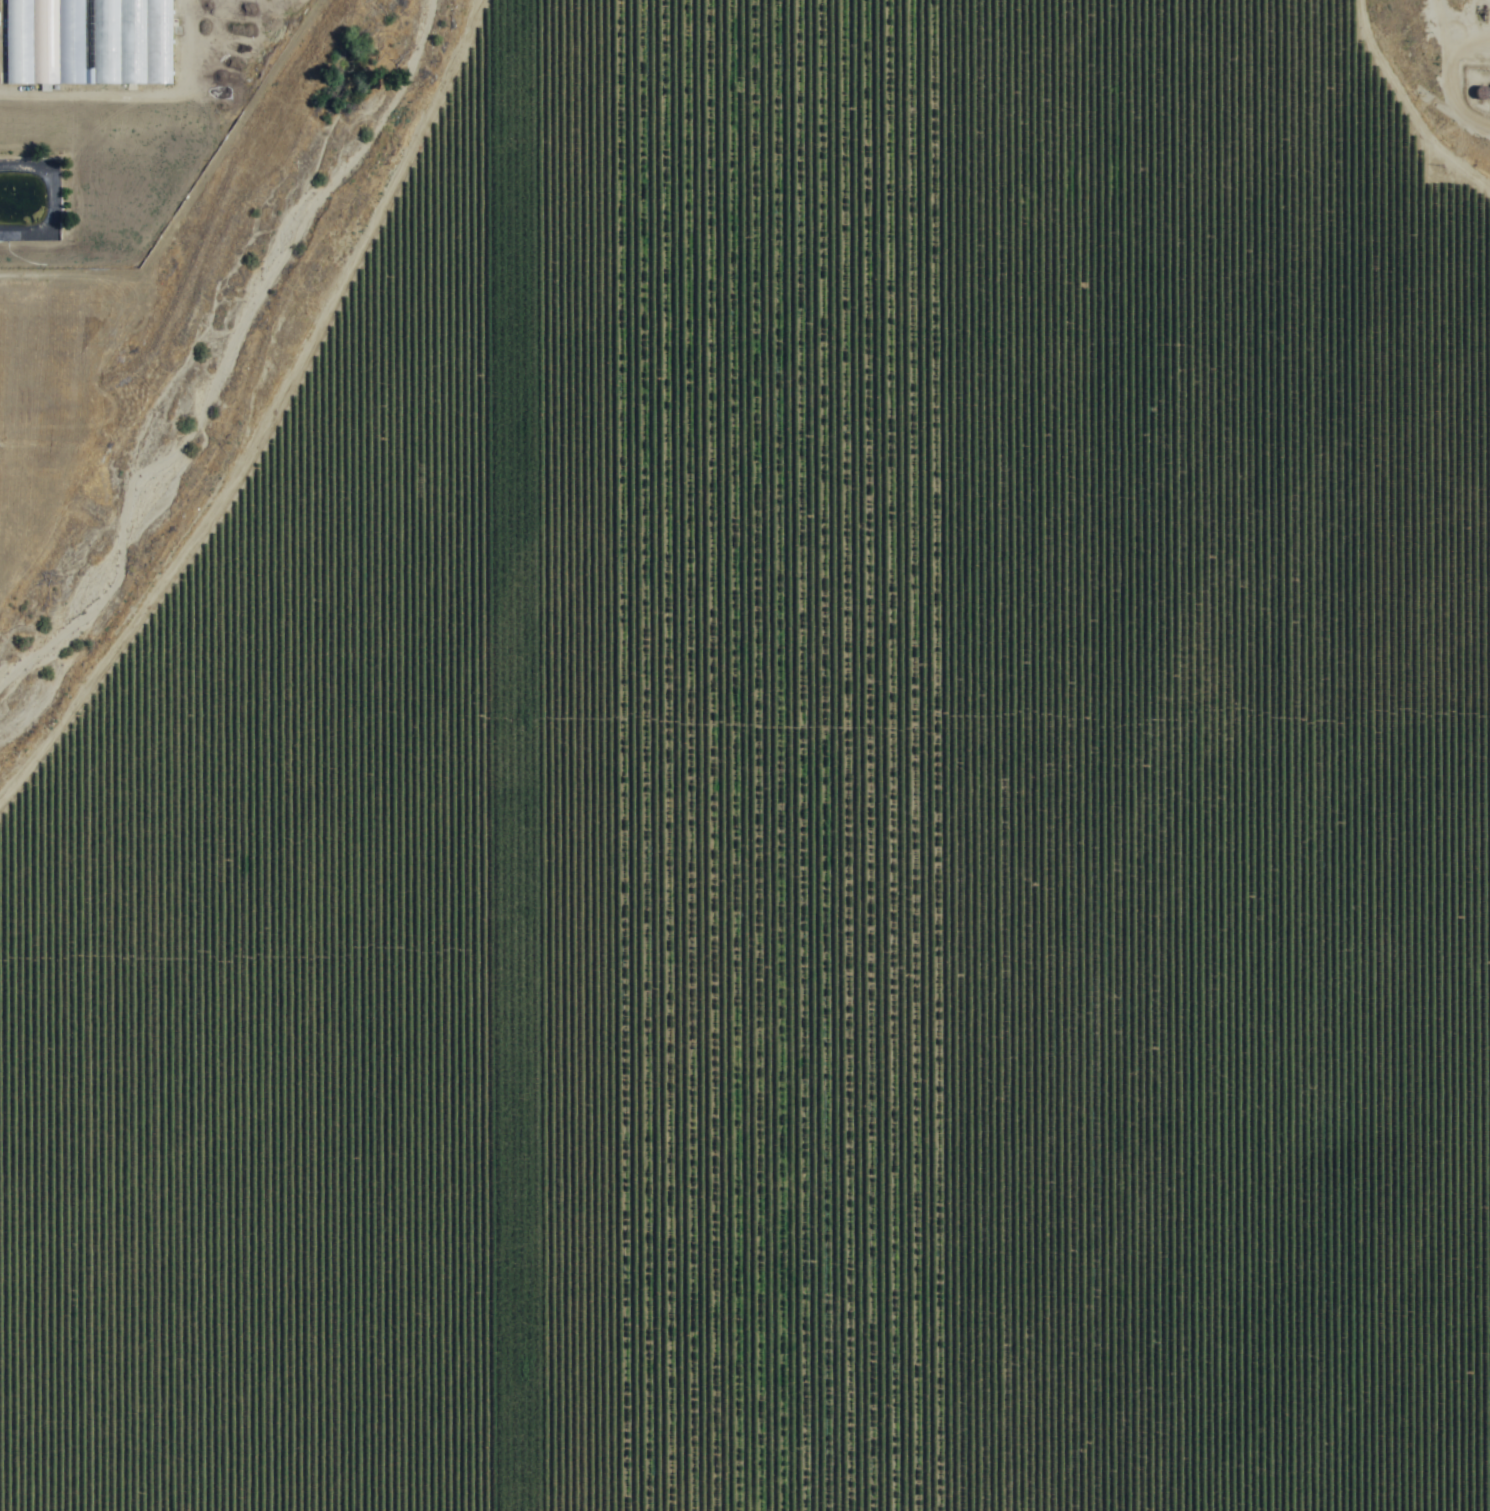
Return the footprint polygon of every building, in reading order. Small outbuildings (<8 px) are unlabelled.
[(170,0),(5,0),(5,85),(170,85),(170,0)]
